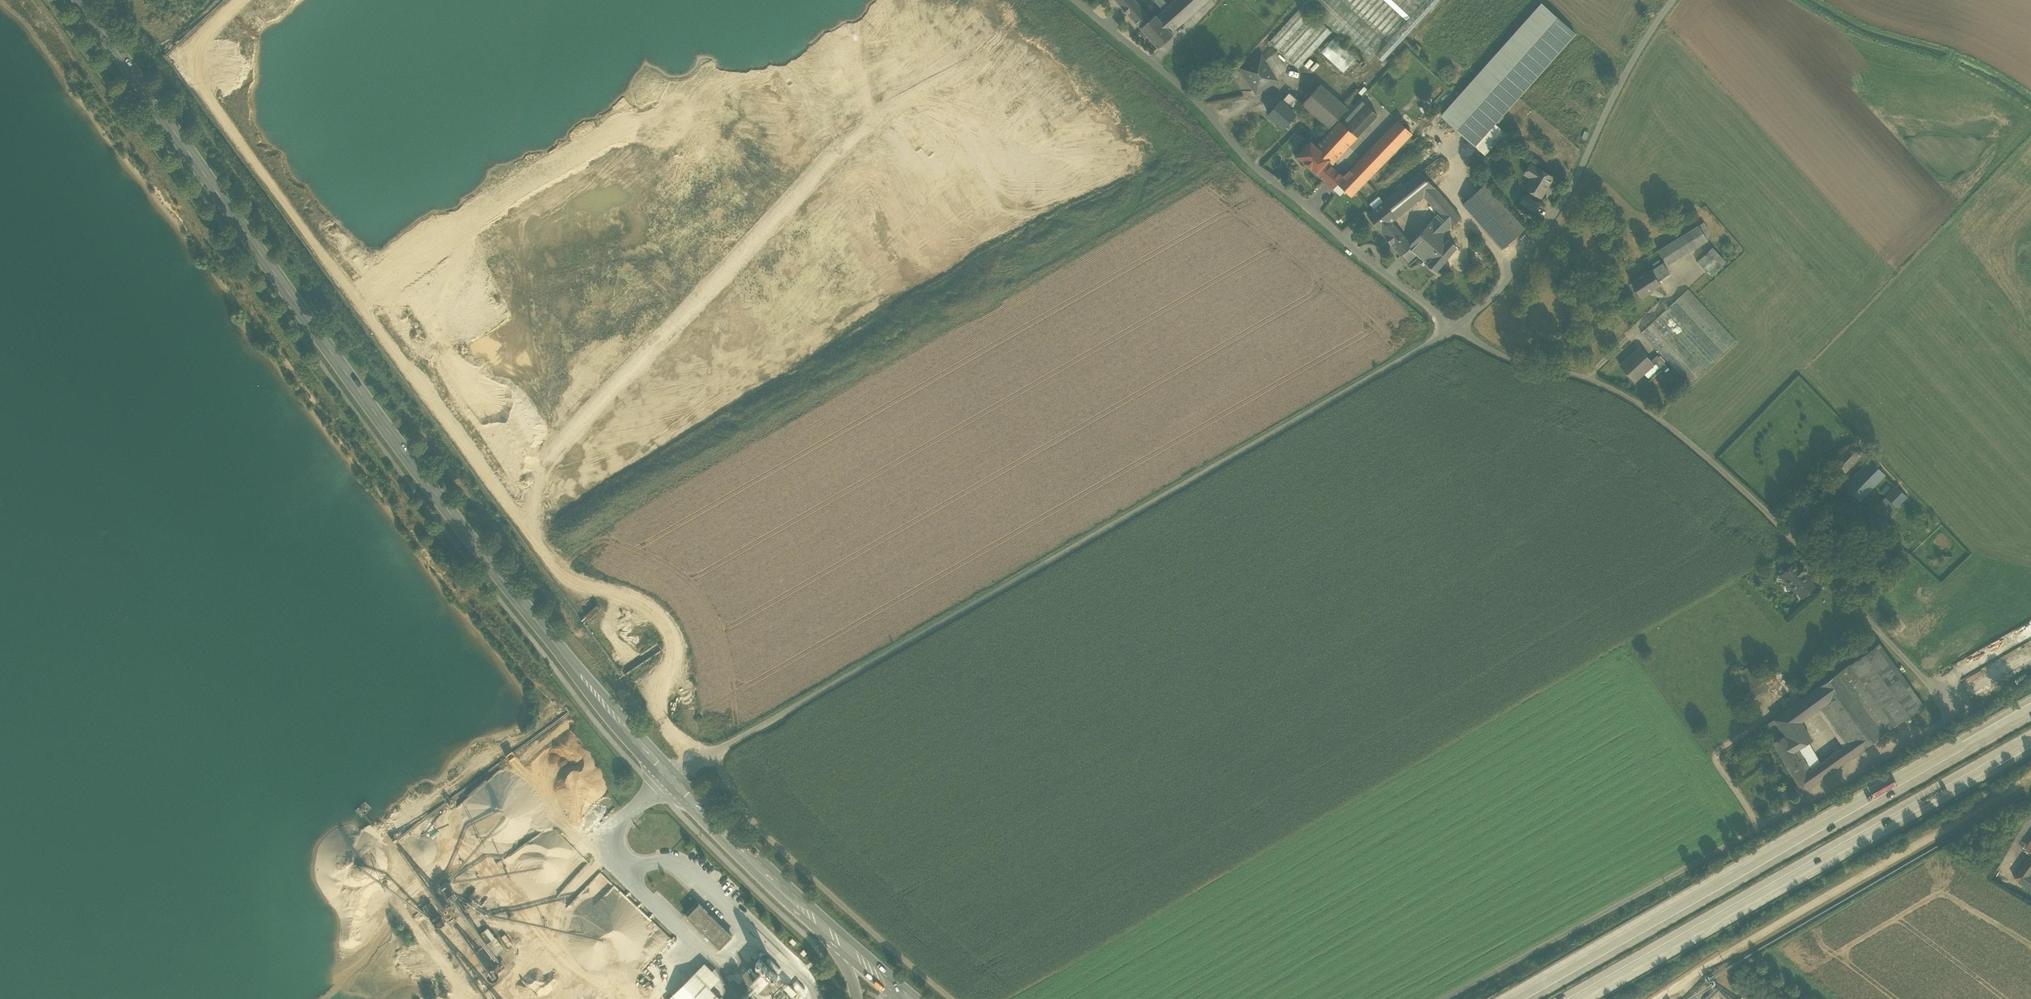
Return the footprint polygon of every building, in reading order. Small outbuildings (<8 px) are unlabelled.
[(1122,7),(1122,8),(1131,0),(1116,0),(1122,7)] [(1122,8),(1127,13),(1138,4),(1135,0),(1131,0),(1122,8)] [(1164,0),(1155,0),(1154,0),(1163,11),(1169,6),(1164,0)] [(1169,6),(1163,11),(1157,16),(1171,33),(1208,0),(1175,0),(1169,6)] [(1304,4),(1364,59),(1368,63),(1376,55),(1427,0),(1307,0),(1304,4)] [(1376,55),(1382,61),(1439,0),(1427,0),(1376,55)] [(1575,33),(1541,3),(1441,115),(1475,145),(1575,33)] [(1138,4),(1127,13),(1128,14),(1140,28),(1151,18),(1138,4)] [(1332,32),(1303,5),(1269,42),(1298,68),(1332,32)] [(1140,28),(1141,29),(1141,28),(1158,47),(1157,47),(1158,48),(1173,35),(1171,33),(1157,16),(1155,14),(1151,18),(1140,28)] [(1350,52),(1334,38),(1321,52),(1343,73),(1356,58),(1350,52)] [(1359,56),(1352,49),(1350,52),(1356,58),(1359,56)] [(1261,56),(1251,62),(1255,68),(1265,62),(1261,56)] [(1364,59),(1359,64),(1363,68),(1368,63),(1364,59)] [(1265,62),(1255,68),(1251,62),(1241,68),(1256,92),(1276,80),(1265,62)] [(1348,108),(1320,84),(1302,104),(1329,128),(1348,108)] [(1289,93),(1281,102),(1289,109),(1297,99),(1289,93)] [(1281,102),(1279,101),(1268,114),(1285,128),(1296,115),(1289,109),(1281,102)] [(1366,105),(1346,127),(1357,137),(1377,115),(1366,105)] [(1419,126),(1405,113),(1398,120),(1412,134),(1419,126)] [(1339,120),(1316,146),(1330,159),(1329,159),(1333,163),(1357,137),(1346,127),(1339,120)] [(1398,120),(1350,170),(1364,184),(1412,134),(1398,120)] [(1298,133),(1289,141),(1297,150),(1306,141),(1298,133)] [(1316,146),(1311,141),(1297,156),(1316,173),(1327,162),(1329,159),(1330,159),(1316,146)] [(1327,162),(1316,173),(1326,183),(1337,171),(1327,162)] [(1538,168),(1537,169),(1533,167),(1528,175),(1532,177),(1525,188),(1540,197),(1552,177),(1538,168)] [(1350,170),(1343,176),(1343,177),(1357,191),(1364,184),(1350,170)] [(1337,171),(1326,183),(1333,188),(1337,183),(1343,177),(1343,176),(1337,171)] [(1420,172),(1367,214),(1381,231),(1392,222),(1423,196),(1434,187),(1420,172)] [(1343,177),(1337,183),(1351,196),(1357,191),(1343,177)] [(1525,229),(1485,184),(1462,204),(1502,249),(1525,229)] [(1434,187),(1423,196),(1429,202),(1439,193),(1434,187)] [(1439,193),(1429,202),(1434,208),(1445,199),(1439,193)] [(1540,204),(1524,194),(1520,202),(1535,211),(1540,204)] [(1461,217),(1445,199),(1434,208),(1439,213),(1451,226),(1461,217)] [(1411,245),(1409,247),(1414,252),(1424,260),(1448,239),(1442,234),(1451,226),(1439,213),(1411,245)] [(1381,231),(1380,231),(1384,236),(1396,227),(1392,222),(1381,231)] [(1667,265),(1707,240),(1698,225),(1658,250),(1665,261),(1667,265)] [(1396,227),(1384,236),(1390,243),(1402,234),(1396,227)] [(1411,245),(1402,234),(1390,243),(1401,255),(1409,247),(1411,245)] [(1448,239),(1424,260),(1436,270),(1456,246),(1448,239)] [(1409,247),(1401,255),(1406,260),(1414,252),(1409,247)] [(1712,247),(1697,261),(1710,276),(1726,261),(1712,247)] [(1761,299),(1726,261),(1710,276),(1745,314),(1761,299)] [(1662,263),(1651,270),(1658,281),(1669,274),(1665,266),(1662,263)] [(1651,270),(1650,270),(1631,283),(1641,298),(1649,293),(1648,291),(1660,284),(1658,281),(1651,270)] [(1691,286),(1700,296),(1713,283),(1704,274),(1691,286)] [(1688,289),(1674,301),(1722,353),(1736,340),(1688,289)] [(1674,301),(1658,317),(1706,368),(1722,353),(1674,301)] [(1706,368),(1658,317),(1641,332),(1689,384),(1706,368)] [(1652,363),(1638,348),(1620,365),(1634,381),(1643,373),(1642,372),(1652,363)] [(1651,360),(1661,370),(1666,365),(1656,355),(1651,360)] [(1642,372),(1643,373),(1653,364),(1652,363),(1642,372)] [(1852,443),(1834,460),(1845,471),(1863,454),(1852,443)] [(1869,460),(1857,473),(1872,487),(1884,475),(1869,460)] [(1859,500),(1872,487),(1857,473),(1845,485),(1859,500)] [(1886,495),(1887,496),(1898,507),(1899,508),(1908,498),(1895,486),(1886,495)] [(1887,496),(1875,508),(1882,515),(1887,520),(1898,507),(1887,496)] [(1870,514),(1877,521),(1882,515),(1875,508),(1870,514)] [(1877,521),(1884,528),(1889,522),(1890,522),(1887,520),(1882,515),(1877,521)] [(1884,528),(1894,537),(1899,531),(1889,522),(1884,528)] [(1901,529),(1899,531),(1894,537),(1906,547),(1913,539),(1901,529)] [(1807,579),(1808,579),(1803,574),(1798,568),(1793,563),(1780,575),(1785,581),(1785,582),(1788,585),(1790,585),(1795,591),(1807,579)] [(1814,587),(1807,579),(1795,591),(1802,598),(1814,587)] [(598,604),(585,614),(588,618),(601,608),(598,604)] [(1951,660),(1960,678),(1995,662),(2003,678),(2018,671),(2019,673),(2030,667),(2030,662),(2030,623),(1951,660)] [(1923,705),(1878,643),(1849,664),(1894,726),(1923,705)] [(1894,726),(1849,664),(1820,685),(1830,700),(1856,737),(1863,748),(1894,726)] [(1764,727),(1772,742),(1784,736),(1790,746),(1809,735),(1801,721),(1820,708),(1830,700),(1820,685),(1764,727)] [(1856,737),(1830,700),(1820,708),(1846,744),(1856,737)] [(1809,735),(1790,746),(1784,736),(1772,742),(1801,791),(1818,780),(1810,769),(1806,773),(1793,752),(1798,748),(1812,740),(1809,735)] [(1846,744),(1840,748),(1848,758),(1863,748),(1856,737),(1846,744)] [(1810,769),(1798,748),(1793,752),(1806,773),(1810,769)] [(1848,758),(1840,748),(1834,753),(1841,763),(1848,758)] [(1810,769),(1818,780),(1841,763),(1834,753),(1810,769)] [(2030,854),(2030,841),(2022,853),(2028,858),(2030,854)] [(2030,872),(2030,865),(2026,861),(2022,867),(2030,873),(2030,872)] [(2030,873),(2022,867),(2014,877),(2030,890),(2030,877),(2029,875),(2030,873)] [(700,904),(687,918),(721,950),(733,937),(700,904)] [(669,998),(720,998),(710,990),(721,980),(705,964),(669,998)] [(761,971),(750,984),(758,992),(770,979),(761,971)] [(786,985),(790,994),(803,988),(799,979),(786,985)]
